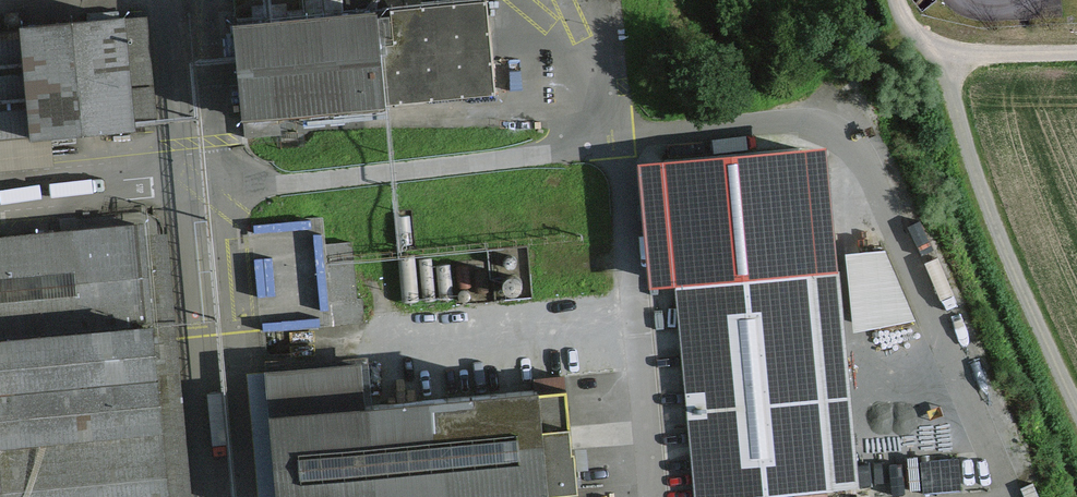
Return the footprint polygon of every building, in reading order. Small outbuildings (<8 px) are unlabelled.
[(241,106),(389,90),(390,99),(497,87),(488,0),(412,0),(382,3),(382,0),(319,0),(230,9),(241,106)] [(127,122),(119,26),(0,35),(0,132),(127,122)] [(135,131),(153,130),(152,103),(134,105),(135,131)] [(694,496),(732,496),(856,485),(836,268),(824,144),(641,161),(653,285),(673,283),(691,464),(694,496)] [(138,219),(0,231),(0,496),(163,496),(138,219)] [(252,226),(260,329),(327,324),(319,221),(252,226)] [(884,249),(847,250),(856,326),(914,319),(884,249)] [(573,488),(565,396),(563,381),(367,399),(364,358),(268,366),(280,496),(475,496),(573,488)] [(957,459),(924,462),(927,491),(959,489),(957,459)]
